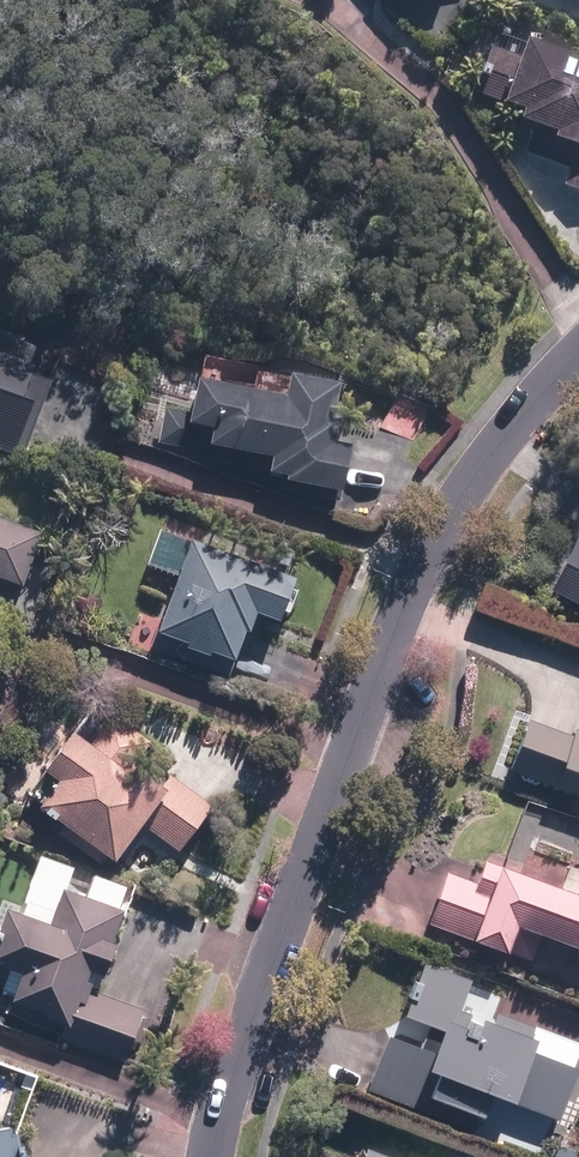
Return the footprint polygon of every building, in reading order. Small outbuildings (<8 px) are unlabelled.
[(534,37),(526,58),(494,47),(478,92),(529,111),(527,118),(562,131),(560,138),(578,145),(578,54),(534,37)] [(568,183),(578,187),(578,154),(568,183)] [(18,441),(43,373),(32,370),(42,344),(0,328),(0,434),(18,441)] [(299,368),(294,390),(207,372),(199,409),(170,403),(163,436),(346,473),(353,440),(333,436),(341,400),(340,399),(345,377),(299,368)] [(25,581),(43,529),(0,514),(0,572),(25,581)] [(282,617),(298,573),(272,564),(273,562),(198,534),(197,538),(163,527),(144,585),(176,596),(165,623),(240,651),(256,608),(282,617)] [(558,587),(578,597),(578,542),(558,587)] [(146,820),(182,847),(216,801),(175,770),(177,767),(94,705),(49,765),(64,776),(46,800),(118,856),(146,820)] [(517,772),(578,794),(578,728),(538,713),(517,772)] [(546,939),(545,940),(578,951),(578,870),(569,866),(563,885),(562,885),(563,883),(457,845),(428,923),(534,962),(543,938),(546,939)] [(90,991),(120,905),(52,882),(42,912),(9,901),(0,928),(0,957),(24,965),(13,997),(70,1016),(61,1049),(129,1067),(146,1006),(90,991)] [(557,1114),(578,1058),(578,1048),(467,1005),(477,974),(426,957),(407,1016),(441,1027),(435,1042),(393,1027),(371,1086),(423,1105),(437,1067),(557,1114)] [(24,1129),(0,1134),(0,1156),(29,1156),(24,1129)]
